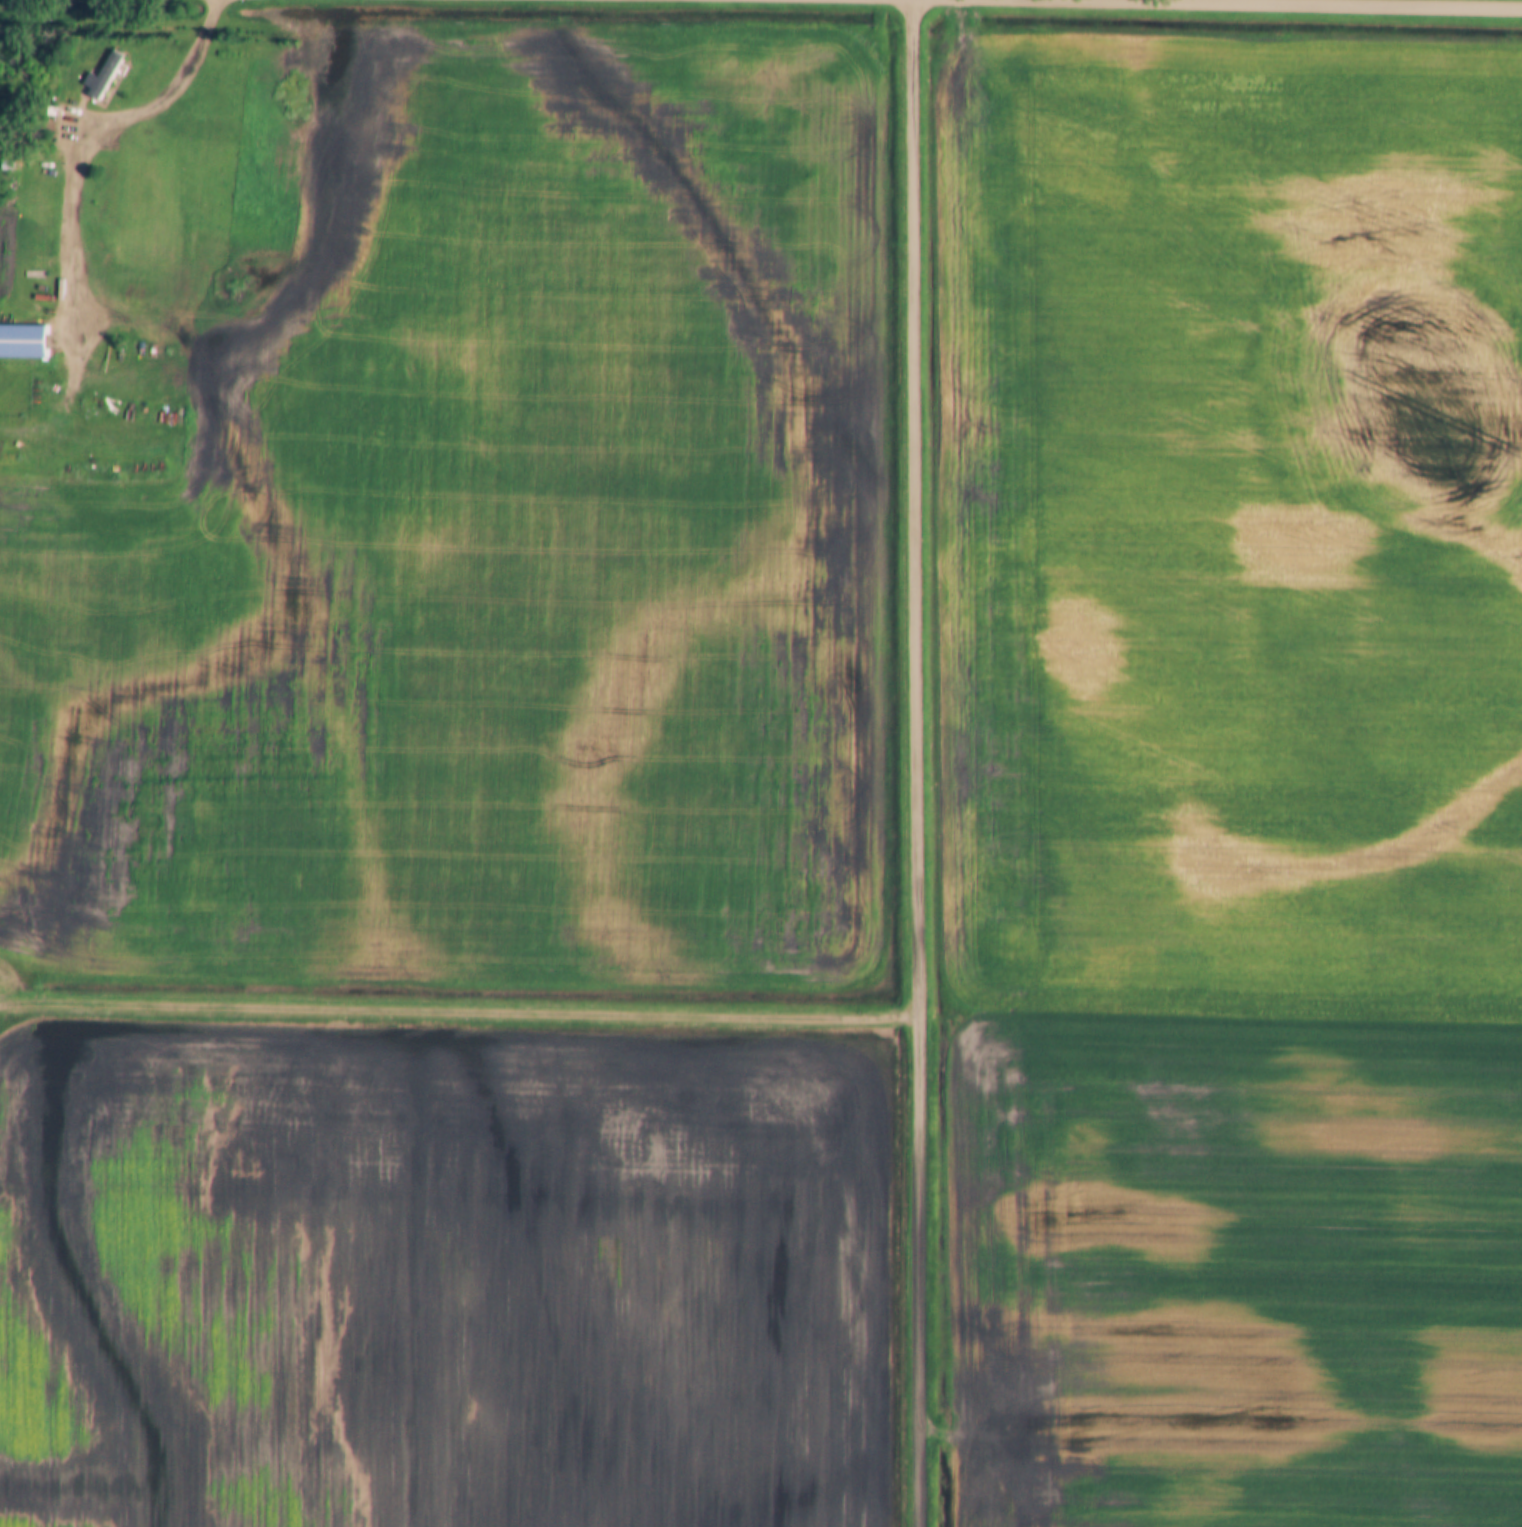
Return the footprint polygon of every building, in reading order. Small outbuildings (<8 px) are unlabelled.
[(98,103),(124,52),(111,46),(96,75),(90,72),(79,93),(98,103)] [(46,356),(46,323),(0,323),(0,356),(46,356)]
